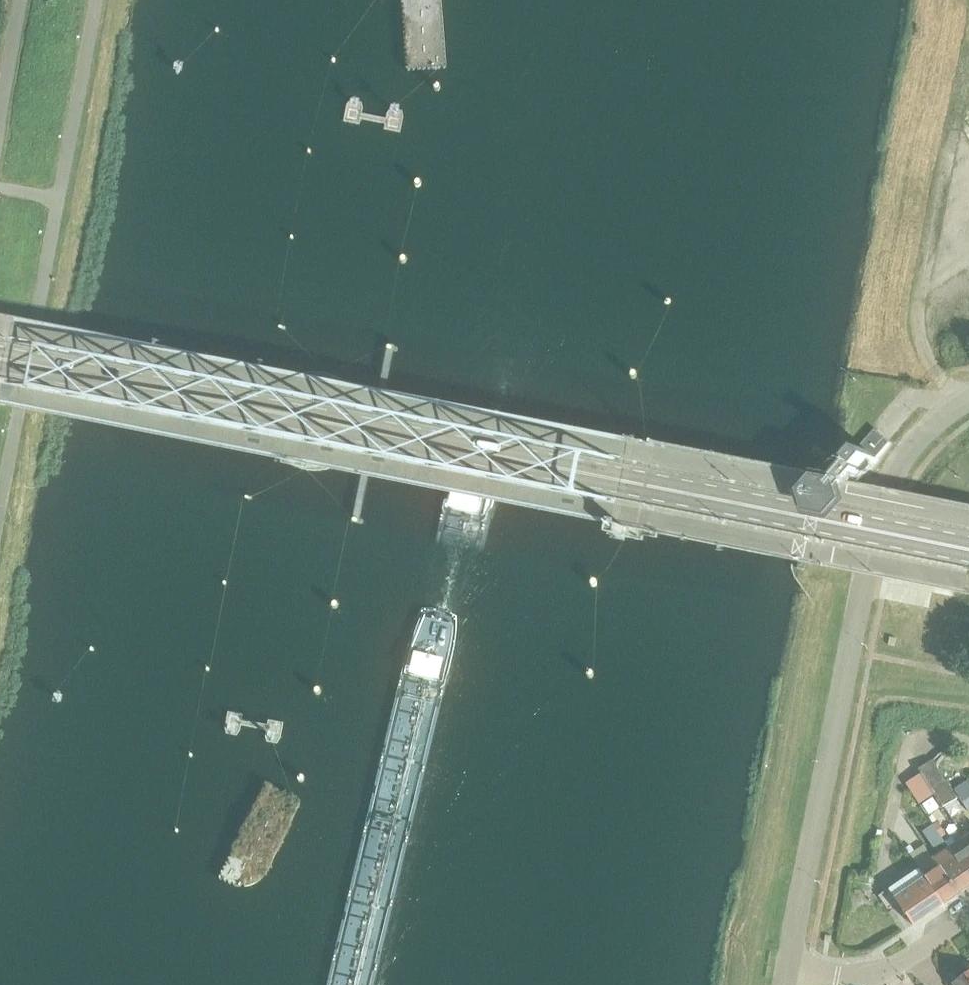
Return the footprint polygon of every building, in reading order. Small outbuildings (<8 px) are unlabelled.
[(406,68),(445,66),(441,0),(402,0),(406,68)] [(387,116),(362,112),(364,106),(348,102),(344,120),(360,123),(361,117),(386,123),(385,127),(400,131),(404,114),(389,110),(387,116)] [(283,463),(302,470),(322,469),(340,462),(354,447),(361,429),(360,409),(353,391),(338,377),(320,370),(300,370),(282,378),(268,392),(261,411),(261,431),(269,449),(283,463)] [(884,441),(869,428),(844,456),(850,461),(844,469),(847,476),(854,477),(872,457),(871,456),(884,441)] [(266,726),(241,722),(243,716),(228,712),(223,730),(239,733),(240,728),(265,733),(264,738),(279,741),(283,724),(268,720),(266,726)] [(932,760),(918,769),(921,774),(922,773),(944,807),(959,798),(961,802),(968,797),(968,782),(962,771),(946,781),(932,760)] [(942,808),(944,807),(922,773),(921,774),(906,783),(919,804),(934,794),(942,808)] [(300,800),(265,783),(219,876),(229,882),(235,884),(241,885),(247,885),(257,880),(263,875),(267,869),(300,800)] [(923,833),(934,849),(944,842),(933,826),(923,833)] [(950,848),(968,877),(968,844),(965,838),(950,848)] [(935,858),(958,893),(968,886),(968,877),(950,848),(935,858)] [(935,858),(920,868),(943,904),(958,893),(935,858)] [(920,868),(905,878),(928,913),(943,904),(920,868)] [(928,913),(905,878),(890,888),(913,923),(928,913)] [(954,984),(968,984),(968,974),(954,984)]
